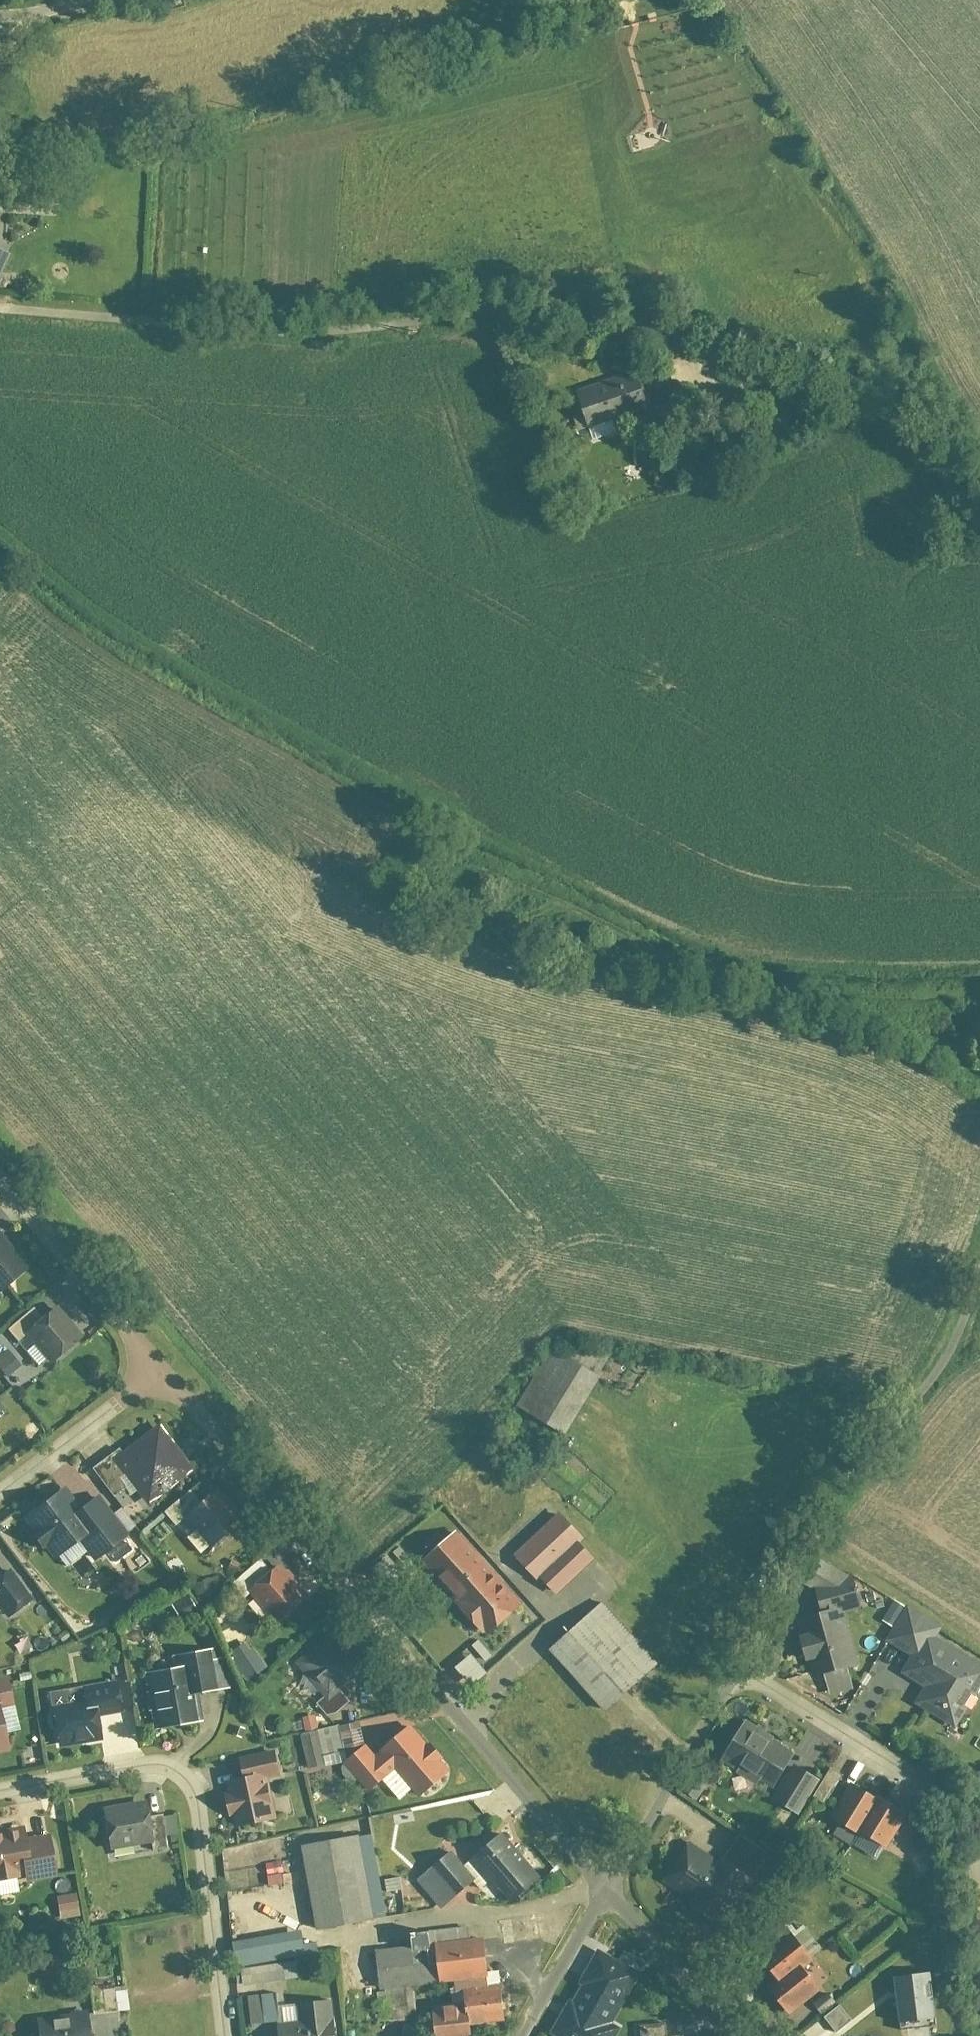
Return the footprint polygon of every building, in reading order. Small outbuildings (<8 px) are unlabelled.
[(624,363),(566,382),(578,420),(636,401),(624,363)] [(27,1309),(16,1298),(0,1313),(0,1329),(3,1332),(27,1309)] [(66,1328),(38,1299),(12,1324),(40,1353),(66,1328)] [(0,1338),(0,1363),(11,1376),(28,1362),(4,1335),(0,1338)] [(518,1409),(573,1443),(612,1380),(557,1347),(518,1409)] [(140,1491),(178,1461),(145,1421),(107,1451),(140,1491)] [(114,1481),(89,1451),(77,1461),(102,1491),(114,1481)] [(231,1513),(204,1482),(176,1506),(203,1537),(231,1513)] [(162,1518),(188,1495),(178,1483),(151,1506),(162,1518)] [(40,1553),(78,1523),(49,1485),(11,1514),(40,1553)] [(578,1526),(557,1504),(515,1544),(536,1566),(578,1526)] [(97,1509),(66,1533),(83,1554),(113,1531),(97,1509)] [(518,1594),(450,1523),(418,1554),(486,1625),(518,1594)] [(270,1613),(296,1590),(270,1560),(244,1583),(270,1613)] [(90,1586),(102,1578),(94,1565),(81,1573),(90,1586)] [(236,1590),(248,1579),(235,1566),(223,1577),(236,1590)] [(16,1597),(0,1578),(0,1610),(16,1597)] [(814,1667),(850,1657),(838,1610),(857,1605),(852,1588),(816,1597),(819,1608),(800,1613),(814,1667)] [(658,1651),(600,1591),(548,1642),(606,1701),(658,1651)] [(897,1597),(876,1633),(899,1646),(888,1665),(912,1678),(900,1698),(950,1726),(979,1674),(979,1657),(926,1625),(931,1617),(897,1597)] [(327,1626),(293,1657),(322,1689),(356,1658),(327,1626)] [(245,1681),(267,1671),(253,1641),(231,1651),(245,1681)] [(178,1650),(185,1688),(208,1684),(202,1646),(178,1650)] [(148,1725),(190,1718),(180,1662),(138,1669),(148,1725)] [(77,1683),(82,1707),(92,1705),(115,1700),(110,1676),(77,1683)] [(344,1693),(332,1681),(315,1698),(327,1710),(344,1693)] [(54,1744),(98,1735),(92,1705),(82,1707),(77,1683),(47,1689),(50,1703),(46,1704),(54,1744)] [(781,1745),(739,1717),(716,1752),(759,1779),(781,1745)] [(446,1766),(408,1720),(364,1757),(402,1803),(446,1766)] [(335,1721),(291,1730),(297,1757),(341,1748),(335,1721)] [(361,1790),(378,1775),(354,1746),(336,1760),(361,1790)] [(233,1755),(238,1777),(274,1769),(269,1747),(233,1755)] [(266,1816),(256,1772),(219,1781),(229,1824),(266,1816)] [(865,1789),(841,1773),(818,1807),(842,1823),(865,1789)] [(898,1806),(868,1786),(846,1818),(876,1839),(898,1806)] [(100,1847),(143,1840),(139,1816),(138,1805),(95,1813),(100,1847)] [(154,1813),(139,1816),(143,1840),(145,1850),(160,1847),(154,1813)] [(0,1818),(0,1865),(15,1863),(17,1874),(51,1870),(45,1825),(18,1829),(16,1816),(0,1818)] [(502,1827),(472,1854),(511,1899),(541,1872),(502,1827)] [(356,1835),(302,1845),(319,1932),(373,1922),(356,1835)] [(768,1856),(739,1836),(721,1862),(750,1882),(768,1856)] [(718,1864),(690,1845),(664,1882),(692,1901),(689,1905),(721,1927),(752,1883),(750,1882),(721,1862),(720,1861),(718,1864)] [(483,1887),(492,1878),(474,1856),(466,1863),(451,1846),(430,1865),(456,1895),(475,1878),(483,1887)] [(63,1917),(83,1915),(81,1894),(62,1896),(63,1917)] [(787,1934),(799,1924),(789,1912),(777,1921),(787,1934)] [(410,1945),(378,1948),(381,1981),(466,1973),(467,1987),(490,1985),(485,1935),(430,1940),(429,1927),(408,1929),(410,1945)] [(309,1928),(240,1942),(245,1967),(314,1953),(309,1928)] [(821,1954),(802,1929),(772,1953),(791,1977),(821,1954)] [(558,2035),(623,2035),(628,2026),(621,2023),(648,1971),(603,1948),(558,2035)] [(832,1986),(813,1960),(779,1986),(799,2012),(832,1986)] [(252,1970),(236,1971),(237,1986),(253,1986),(252,1970)] [(929,1973),(893,1978),(900,2031),(936,2027),(929,1973)] [(507,1984),(462,1988),(462,1993),(433,1995),(437,2035),(474,2035),(473,2024),(510,2021),(507,1984)] [(110,1990),(111,2009),(133,2008),(132,1989),(110,1990)] [(837,1989),(825,2000),(834,2009),(846,1999),(837,1989)] [(108,1990),(81,1994),(86,2025),(113,2021),(108,1990)] [(272,1993),(256,1995),(260,2022),(276,2020),(272,1993)] [(244,1997),(248,2026),(255,2025),(251,1996),(244,1997)] [(274,2027),(275,2035),(333,2035),(330,2001),(299,2004),(301,2024),(274,2027)] [(842,2030),(855,2019),(845,2006),(831,2017),(842,2030)] [(23,2033),(23,2035),(85,2035),(83,2023),(23,2033)]
